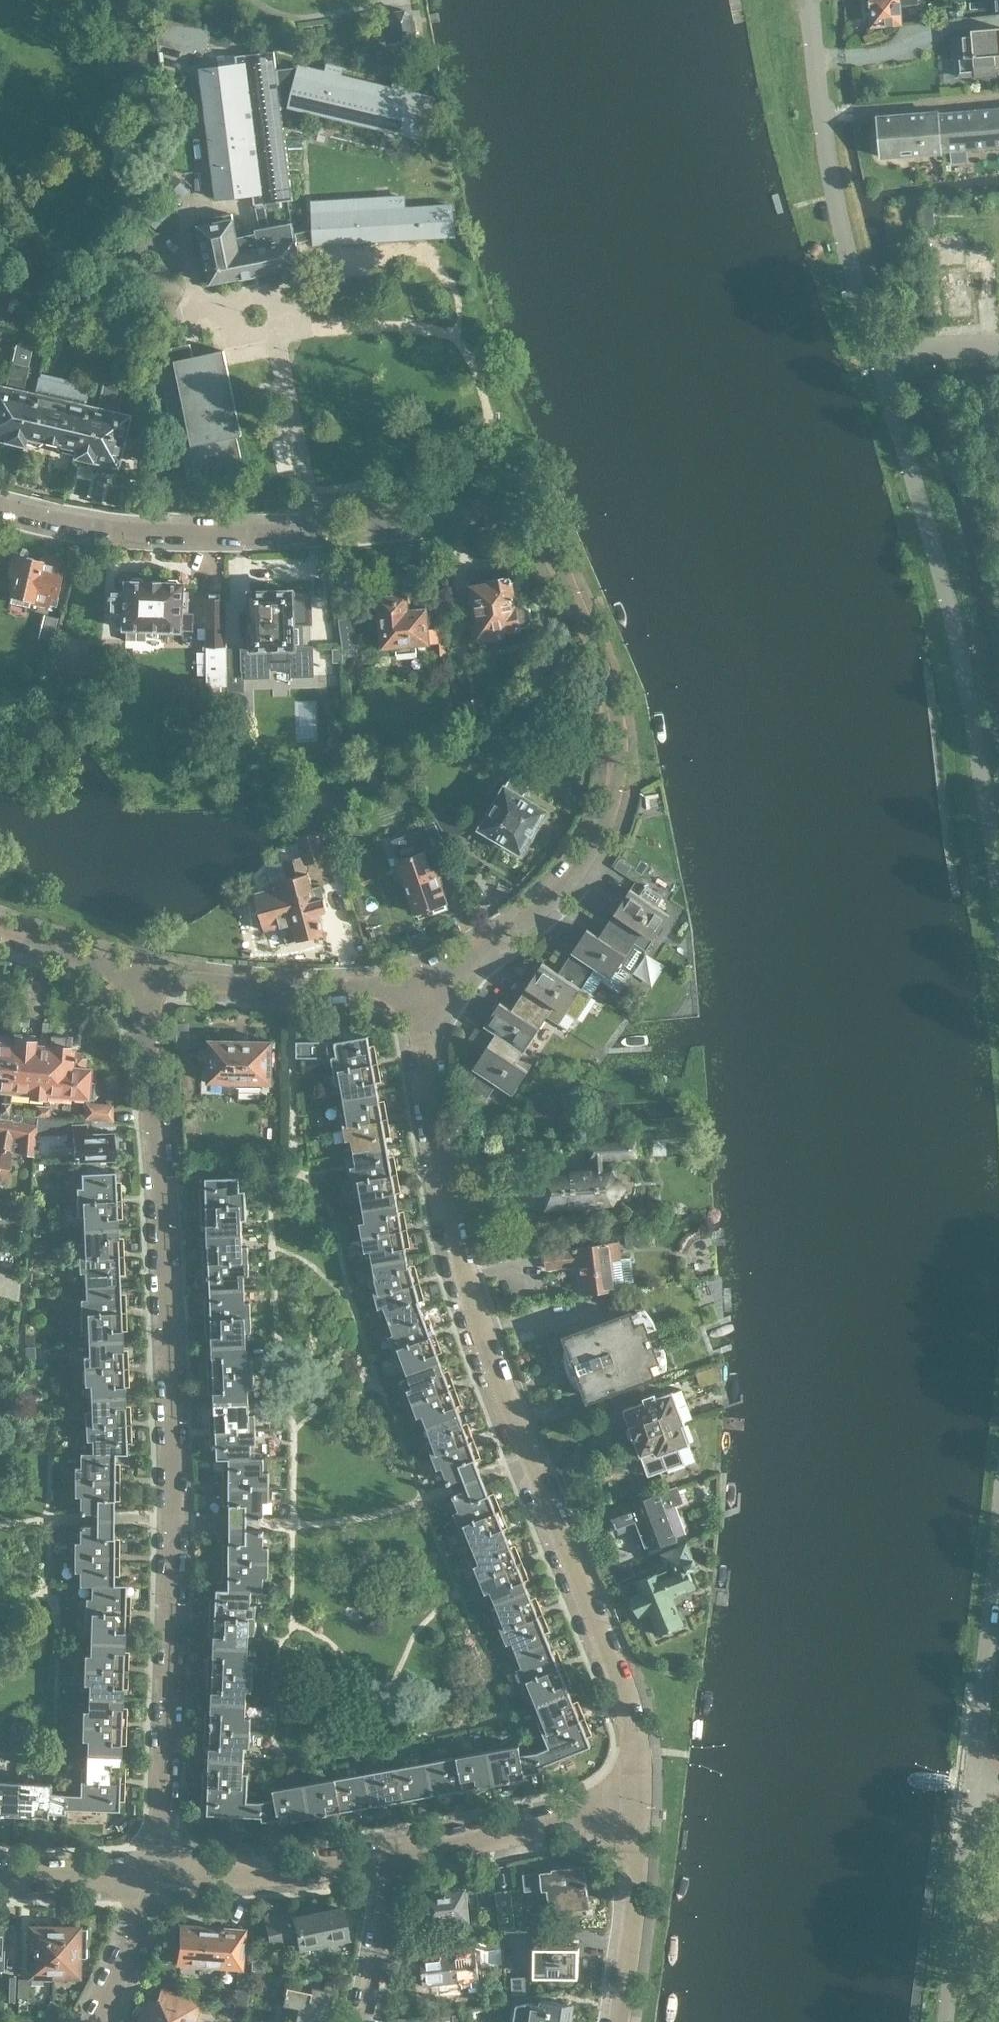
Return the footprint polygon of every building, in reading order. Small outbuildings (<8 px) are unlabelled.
[(871,27),(903,24),(901,4),(917,2),(917,0),(869,0),(871,27)] [(392,17),(393,23),(395,40),(402,45),(412,43),(415,37),(413,23),(412,14),(406,10),(396,11),(392,17)] [(211,30),(156,16),(159,43),(195,52),(196,49),(206,51),(211,30)] [(952,37),(954,58),(956,58),(957,75),(974,74),(975,76),(996,74),(995,68),(998,67),(998,27),(977,29),(971,30),(971,36),(967,36),(952,37)] [(236,65),(202,68),(218,198),(252,194),(259,229),(258,230),(258,231),(257,233),(237,237),(234,219),(203,225),(204,230),(200,231),(211,282),(300,265),(296,242),(295,241),(316,237),(316,242),(453,234),(452,206),(404,209),(404,197),(314,202),(315,222),(316,228),(293,231),(292,224),(268,228),(264,203),(292,202),(280,100),(292,99),(291,105),(425,137),(430,119),(440,121),(446,101),(409,92),(412,82),(394,77),(392,88),(342,76),(345,66),(327,62),(325,72),(299,65),(298,68),(277,70),(274,52),(235,55),(236,65)] [(939,111),(942,151),(998,146),(998,106),(939,111)] [(939,111),(879,116),(882,156),(942,151),(939,111)] [(152,221),(158,226),(189,191),(171,175),(139,209),(152,221)] [(933,205),(921,206),(922,227),(927,226),(934,226),(933,218),(933,205)] [(964,234),(927,237),(929,266),(966,264),(965,250),(964,234)] [(943,284),(945,316),(998,312),(998,280),(943,284)] [(5,386),(0,384),(0,439),(21,444),(33,392),(23,390),(32,346),(15,342),(5,386)] [(193,354),(191,343),(172,346),(174,358),(193,354)] [(225,349),(174,359),(176,365),(161,368),(178,453),(183,452),(189,479),(209,475),(211,483),(226,479),(224,472),(244,468),(238,435),(242,435),(225,349)] [(36,376),(33,392),(21,444),(22,444),(24,436),(38,440),(39,439),(60,444),(74,447),(85,404),(88,388),(36,376)] [(85,404),(74,447),(72,456),(93,460),(116,466),(128,414),(114,411),(119,386),(101,382),(96,407),(85,404)] [(9,594),(10,594),(8,602),(29,606),(30,603),(48,607),(50,597),(55,598),(56,596),(54,595),(59,574),(54,572),(56,566),(40,562),(39,561),(35,560),(32,558),(28,557),(25,558),(19,556),(18,557),(12,556),(8,571),(14,573),(9,594)] [(126,620),(122,619),(122,629),(127,629),(127,632),(182,633),(182,628),(192,628),(192,612),(182,612),(183,582),(180,582),(177,578),(169,578),(166,580),(166,582),(144,581),(142,577),(134,576),(131,579),(131,580),(127,580),(127,592),(115,592),(111,596),(111,608),(114,613),(126,614),(126,620)] [(491,582),(471,585),(475,604),(468,605),(474,640),(500,635),(499,631),(528,626),(532,620),(530,609),(523,604),(516,605),(511,576),(491,580),(491,582)] [(303,644),(303,640),(303,623),(312,623),(311,591),(294,592),(294,589),(251,590),(251,612),(242,612),(243,635),(252,634),(252,648),(228,649),(229,685),(229,690),(245,690),(244,677),(268,677),(268,667),(268,665),(293,665),(294,674),(314,674),(313,644),(303,644)] [(383,646),(396,645),(396,654),(418,652),(418,643),(430,642),(430,643),(440,642),(441,655),(447,654),(441,627),(429,627),(427,607),(409,609),(407,593),(395,594),(392,592),(384,593),(382,595),(378,596),(383,646)] [(226,597),(205,597),(206,645),(207,645),(207,685),(227,685),(227,645),(226,597)] [(57,617),(43,614),(38,639),(51,642),(57,617)] [(354,616),(339,618),(343,649),(358,647),(354,616)] [(343,649),(333,649),(333,662),(343,662),(343,649)] [(513,774),(481,827),(522,852),(547,810),(523,796),(530,784),(513,774)] [(425,845),(442,839),(435,820),(418,826),(425,845)] [(272,887),(255,892),(266,929),(282,924),(287,942),(325,932),(319,911),(328,909),(321,885),(313,887),(309,872),(308,872),(306,864),(317,861),(321,878),(332,874),(328,857),(321,831),(298,837),(303,855),(285,860),(289,877),(271,882),(272,887)] [(428,849),(399,859),(417,911),(430,907),(433,912),(447,907),(445,902),(446,902),(428,849)] [(608,923),(607,923),(633,941),(647,949),(669,913),(655,904),(661,894),(644,884),(638,893),(631,888),(615,912),(617,914),(610,924),(608,923)] [(572,952),(558,972),(593,995),(602,980),(620,992),(633,972),(619,964),(633,941),(607,923),(607,924),(609,926),(602,937),(588,928),(572,952)] [(428,939),(425,930),(411,935),(415,944),(428,939)] [(530,988),(523,998),(548,1015),(571,1029),(593,995),(558,972),(543,962),(527,986),(530,988)] [(485,1025),(499,1035),(524,1051),(548,1015),(523,998),(520,997),(519,997),(522,999),(515,1010),(501,1001),(485,1025)] [(191,1009),(179,1009),(179,1020),(191,1019),(191,1009)] [(242,1081),(242,1082),(244,1083),(245,1084),(247,1085),(250,1086),(253,1086),(255,1085),(258,1084),(260,1082),(260,1081),(272,1081),(272,1040),(247,1040),(247,1033),(226,1033),(226,1040),(210,1039),(210,1048),(207,1052),(207,1059),(209,1062),(209,1081),(242,1081)] [(14,1042),(10,1091),(10,1092),(45,1095),(45,1093),(48,1044),(33,1043),(33,1036),(14,1034),(14,1042)] [(48,1044),(45,1093),(92,1096),(93,1081),(88,1081),(89,1066),(85,1066),(86,1058),(72,1056),(73,1046),(70,1046),(71,1037),(51,1035),(51,1039),(48,1039),(48,1044)] [(332,1055),(332,1057),(334,1069),(378,1062),(377,1057),(376,1049),(370,1049),(368,1035),(336,1040),(334,1040),(337,1054),(332,1055)] [(473,1068),(478,1071),(468,1086),(486,1098),(496,1083),(513,1093),(528,1070),(517,1062),(524,1051),(499,1035),(492,1045),(489,1043),(473,1068)] [(334,1040),(297,1040),(297,1057),(309,1057),(309,1059),(321,1059),(321,1057),(332,1057),(332,1055),(337,1054),(334,1040)] [(10,1091),(14,1042),(0,1041),(0,1090),(10,1091)] [(378,1062),(334,1069),(336,1083),(342,1082),(345,1096),(378,1091),(375,1077),(380,1076),(378,1067),(378,1062)] [(341,1111),(344,1125),(387,1118),(385,1103),(380,1104),(378,1091),(345,1096),(348,1110),(341,1111)] [(622,1123),(620,1103),(620,1101),(525,1106),(527,1128),(622,1123)] [(1,1102),(0,1113),(9,1113),(10,1103),(1,1102)] [(86,1103),(85,1118),(112,1121),(111,1105),(86,1103)] [(43,1105),(36,1104),(35,1116),(43,1117),(43,1105)] [(4,1184),(10,1151),(34,1156),(36,1136),(37,1118),(37,1116),(0,1113),(0,1114),(0,1183),(4,1184)] [(65,1119),(37,1118),(36,1136),(65,1135),(65,1119)] [(112,1158),(111,1132),(86,1133),(86,1124),(85,1118),(65,1119),(65,1135),(66,1135),(67,1142),(73,1142),(73,1160),(112,1158)] [(387,1118),(344,1125),(347,1139),(353,1138),(355,1151),(387,1146),(385,1132),(390,1131),(388,1123),(387,1118)] [(545,1176),(536,1189),(546,1202),(547,1207),(615,1203),(617,1194),(620,1193),(623,1190),(624,1187),(626,1187),(626,1183),(624,1183),(622,1180),(620,1178),(616,1178),(613,1169),(605,1169),(604,1158),(638,1157),(636,1139),(593,1142),(594,1159),(596,1159),(595,1170),(564,1171),(545,1172),(545,1176)] [(351,1166),(354,1181),(397,1173),(396,1167),(395,1158),(390,1159),(387,1146),(355,1151),(357,1165),(351,1166)] [(75,1187),(76,1201),(115,1199),(115,1195),(120,1194),(119,1185),(115,1185),(114,1171),(80,1172),(80,1186),(75,1187)] [(354,1181),(357,1195),(362,1194),(365,1207),(397,1201),(395,1188),(399,1187),(397,1173),(354,1181)] [(201,1192),(201,1201),(207,1200),(207,1207),(246,1204),(245,1190),(240,1190),(239,1176),(206,1177),(206,1191),(201,1192)] [(76,1201),(76,1216),(81,1216),(82,1229),(116,1227),(116,1214),(120,1214),(120,1204),(115,1204),(115,1199),(76,1201)] [(368,1220),(361,1221),(364,1235),(407,1228),(404,1214),(400,1215),(397,1201),(365,1207),(368,1220)] [(43,1204),(35,1203),(34,1212),(42,1213),(43,1204)] [(207,1211),(202,1212),(202,1220),(208,1220),(208,1234),(242,1232),(242,1219),(247,1218),(246,1204),(207,1207),(207,1211)] [(82,1229),(82,1243),(78,1243),(78,1257),(117,1255),(117,1250),(122,1249),(122,1240),(117,1241),(116,1227),(82,1229)] [(407,1228),(364,1235),(367,1249),(373,1248),(376,1266),(407,1258),(404,1243),(410,1242),(408,1233),(407,1228)] [(649,1230),(624,1233),(626,1245),(651,1242),(649,1230)] [(203,1247),(204,1256),(209,1256),(209,1260),(248,1259),(248,1246),(243,1246),(242,1232),(208,1234),(209,1247),(203,1247)] [(415,1233),(416,1241),(424,1240),(423,1232),(415,1233)] [(617,1243),(578,1247),(576,1248),(545,1251),(547,1267),(578,1263),(580,1263),(584,1292),(613,1289),(613,1286),(631,1285),(628,1257),(619,1258),(617,1243)] [(122,1260),(118,1261),(117,1255),(78,1257),(78,1272),(84,1272),(84,1284),(119,1282),(118,1269),(123,1269),(122,1260)] [(372,1279),(376,1293),(415,1282),(420,1281),(418,1276),(416,1268),(412,1269),(411,1265),(409,1265),(407,1258),(376,1266),(378,1278),(372,1279)] [(209,1267),(204,1267),(204,1276),(210,1276),(211,1289),(245,1287),(244,1275),(249,1274),(248,1259),(209,1260),(209,1267)] [(19,1301),(20,1277),(15,1275),(0,1272),(0,1295),(19,1301)] [(415,1282),(376,1293),(380,1307),(384,1305),(390,1321),(421,1310),(419,1303),(421,1302),(420,1297),(424,1296),(420,1281),(415,1282)] [(84,1284),(85,1298),(79,1298),(80,1314),(120,1312),(120,1306),(124,1305),(124,1296),(119,1296),(119,1283),(84,1284)] [(437,1283),(429,1285),(431,1293),(439,1291),(437,1283)] [(206,1303),(206,1312),(211,1312),(212,1317),(251,1316),(250,1302),(245,1302),(245,1287),(211,1289),(211,1303),(206,1303)] [(628,1314),(566,1337),(570,1348),(563,1351),(563,1357),(564,1363),(565,1367),(566,1371),(569,1377),(572,1382),(575,1387),(578,1389),(585,1386),(589,1397),(650,1374),(665,1369),(665,1364),(665,1359),(664,1355),(663,1350),(652,1354),(643,1329),(654,1325),(652,1321),(650,1318),(648,1315),(646,1312),(644,1309),(628,1314)] [(421,1310),(390,1321),(394,1334),(389,1336),(394,1349),(436,1334),(431,1320),(426,1322),(421,1310)] [(120,1312),(80,1314),(81,1327),(86,1327),(87,1341),(121,1339),(120,1325),(125,1325),(125,1317),(120,1317),(120,1312)] [(445,1312),(438,1315),(442,1324),(448,1322),(445,1312)] [(251,1316),(212,1317),(212,1323),(207,1323),(207,1332),(212,1332),(213,1347),(247,1346),(247,1331),(252,1330),(251,1316)] [(436,1334),(394,1349),(398,1362),(404,1360),(409,1373),(441,1361),(436,1348),(440,1347),(437,1339),(436,1334)] [(82,1355),(82,1369),(122,1367),(122,1362),(127,1362),(126,1353),(121,1353),(121,1339),(87,1341),(87,1354),(82,1355)] [(208,1359),(209,1368),(214,1368),(214,1374),(253,1373),(253,1358),(248,1358),(247,1346),(213,1347),(214,1359),(208,1359)] [(441,1361),(409,1373),(413,1386),(408,1388),(413,1402),(455,1387),(450,1373),(446,1374),(441,1361)] [(122,1367),(82,1369),(83,1384),(88,1383),(89,1396),(123,1395),(123,1382),(128,1382),(127,1372),(122,1372),(122,1367)] [(35,1382),(35,1371),(24,1372),(24,1383),(35,1382)] [(253,1373),(214,1374),(214,1381),(209,1381),(209,1388),(215,1388),(215,1401),(249,1400),(248,1387),(254,1386),(253,1373)] [(455,1387),(413,1402),(418,1415),(423,1413),(428,1427),(460,1415),(455,1402),(459,1400),(455,1387)] [(635,1439),(635,1440),(684,1421),(678,1404),(685,1402),(679,1389),(624,1409),(630,1425),(627,1429),(631,1437),(635,1439)] [(84,1411),(85,1425),(125,1423),(124,1417),(129,1417),(129,1409),(124,1409),(123,1395),(89,1396),(89,1410),(84,1411)] [(211,1416),(211,1424),(216,1424),(216,1429),(256,1428),(255,1414),(250,1414),(249,1400),(215,1401),(216,1415),(211,1416)] [(460,1415),(428,1427),(433,1438),(427,1441),(433,1454),(470,1441),(474,1439),(472,1433),(469,1425),(464,1427),(460,1415)] [(684,1421),(635,1440),(641,1455),(642,1455),(649,1474),(685,1461),(679,1446),(690,1442),(682,1423),(685,1422),(684,1421)] [(125,1423),(85,1425),(85,1439),(91,1439),(91,1454),(114,1453),(125,1453),(125,1437),(130,1437),(130,1428),(125,1428),(125,1423)] [(256,1428),(216,1429),(217,1435),(211,1435),(212,1444),(217,1444),(218,1457),(230,1457),(252,1457),(251,1442),(256,1442),(256,1428)] [(470,1441),(433,1454),(438,1468),(443,1466),(450,1485),(482,1474),(475,1459),(476,1459),(474,1455),(479,1453),(476,1444),(474,1439),(470,1441)] [(74,1466),(74,1481),(113,1481),(113,1475),(119,1475),(119,1467),(113,1467),(114,1453),(91,1454),(79,1454),(79,1466),(74,1466)] [(224,1471),(224,1480),(229,1480),(229,1485),(269,1485),(269,1471),(263,1471),(263,1457),(252,1457),(230,1457),(230,1471),(224,1471)] [(582,1462),(571,1467),(575,1476),(586,1472),(582,1462)] [(450,1485),(453,1494),(459,1511),(455,1512),(460,1525),(496,1511),(501,1508),(496,1496),(491,1497),(489,1493),(488,1493),(482,1474),(450,1485)] [(113,1481),(74,1481),(74,1495),(79,1495),(79,1513),(95,1513),(95,1518),(112,1518),(112,1500),(113,1499),(113,1495),(119,1495),(119,1487),(113,1487),(113,1481)] [(229,1491),(224,1491),(224,1500),(229,1500),(229,1504),(230,1504),(231,1514),(230,1523),(247,1523),(248,1517),(264,1517),(264,1500),(269,1500),(269,1485),(229,1485),(229,1491)] [(660,1492),(630,1503),(604,1512),(609,1527),(635,1518),(640,1532),(635,1534),(641,1550),(647,1548),(649,1553),(677,1542),(676,1538),(677,1538),(666,1508),(684,1501),(678,1486),(660,1492)] [(513,1497),(510,1490),(503,1492),(506,1499),(513,1497)] [(496,1511),(460,1525),(466,1539),(470,1537),(476,1550),(507,1537),(501,1524),(506,1522),(503,1514),(501,1508),(496,1511)] [(523,1518),(519,1508),(512,1511),(516,1521),(523,1518)] [(73,1542),(74,1556),(113,1556),(113,1550),(118,1550),(118,1541),(113,1541),(113,1537),(112,1537),(112,1518),(95,1518),(95,1524),(78,1525),(79,1542),(73,1542)] [(229,1542),(229,1546),(224,1546),(224,1556),(229,1556),(229,1560),(269,1560),(269,1546),(264,1546),(264,1529),(247,1529),(247,1523),(230,1523),(230,1542),(229,1542)] [(507,1537),(476,1550),(481,1562),(476,1565),(481,1578),(522,1561),(516,1547),(512,1549),(507,1537)] [(687,1542),(661,1553),(665,1563),(657,1567),(659,1571),(636,1581),(640,1592),(631,1596),(640,1617),(649,1613),(658,1634),(683,1623),(672,1596),(695,1587),(687,1568),(697,1564),(687,1542)] [(113,1556),(74,1556),(74,1571),(79,1571),(79,1580),(90,1580),(113,1581),(112,1570),(118,1570),(118,1562),(113,1562),(113,1556)] [(269,1560),(229,1560),(229,1566),(224,1566),(224,1575),(229,1575),(230,1588),(251,1588),(263,1589),(263,1575),(268,1575),(269,1560)] [(618,1560),(602,1567),(606,1577),(613,1574),(623,1570),(618,1560)] [(522,1561),(481,1578),(487,1591),(492,1589),(496,1601),(528,1589),(523,1576),(527,1574),(522,1561)] [(540,1564),(530,1568),(534,1576),(544,1572),(540,1564)] [(625,1569),(623,1570),(613,1574),(617,1583),(629,1578),(625,1569)] [(84,1597),(84,1612),(124,1613),(124,1608),(128,1608),(129,1599),(124,1599),(125,1581),(113,1581),(90,1580),(90,1597),(84,1597)] [(211,1602),(211,1611),(216,1612),(216,1617),(255,1619),(256,1604),(250,1604),(251,1588),(230,1588),(217,1589),(217,1603),(211,1602)] [(543,1613),(540,1608),(537,1600),(533,1601),(528,1589),(496,1601),(502,1614),(497,1617),(502,1630),(543,1613)] [(557,1602),(554,1593),(543,1597),(547,1606),(557,1602)] [(124,1613),(84,1612),(83,1627),(89,1627),(88,1640),(123,1641),(124,1627),(128,1627),(128,1618),(124,1618),(124,1613)] [(502,1630),(508,1642),(513,1641),(517,1653),(549,1640),(543,1628),(548,1626),(543,1613),(502,1630)] [(561,1613),(554,1616),(557,1624),(565,1621),(561,1613)] [(216,1622),(211,1622),(210,1631),(215,1632),(215,1645),(249,1646),(249,1633),(255,1633),(255,1619),(216,1617),(216,1622)] [(83,1653),(82,1668),(122,1670),(122,1664),(127,1664),(127,1654),(123,1654),(123,1641),(88,1640),(88,1653),(83,1653)] [(522,1665),(518,1668),(523,1681),(564,1665),(558,1651),(554,1653),(549,1640),(517,1653),(522,1665)] [(249,1646),(215,1645),(215,1658),(209,1658),(209,1667),(214,1667),(214,1672),(253,1674),(254,1660),(248,1660),(249,1646)] [(523,1681),(529,1695),(533,1693),(539,1706),(575,1691),(570,1678),(564,1665),(523,1681)] [(122,1670),(82,1668),(82,1683),(87,1683),(87,1697),(121,1698),(122,1684),(126,1684),(126,1675),(122,1675),(122,1670)] [(213,1678),(208,1678),(207,1688),(213,1688),(213,1701),(246,1702),(247,1688),(252,1688),(253,1674),(214,1672),(213,1678)] [(575,1691),(539,1706),(544,1717),(539,1720),(544,1733),(581,1719),(585,1718),(579,1703),(575,1691)] [(81,1709),(81,1724),(120,1725),(121,1719),(125,1719),(125,1710),(121,1710),(121,1698),(87,1697),(86,1709),(81,1709)] [(206,1725),(207,1725),(211,1725),(211,1730),(250,1731),(251,1717),(245,1716),(246,1702),(213,1701),(212,1715),(207,1715),(206,1725)] [(550,1746),(535,1752),(540,1765),(548,1762),(552,1764),(557,1762),(557,1758),(570,1753),(573,1755),(579,1753),(579,1749),(590,1745),(585,1732),(590,1730),(587,1722),(585,1718),(581,1719),(544,1733),(550,1746)] [(120,1740),(124,1740),(124,1730),(120,1730),(120,1725),(81,1724),(80,1739),(85,1739),(85,1751),(119,1753),(120,1740)] [(211,1735),(206,1735),(205,1744),(210,1744),(210,1757),(244,1758),(244,1745),(249,1745),(250,1731),(211,1730),(211,1735)] [(519,1745),(488,1751),(494,1783),(525,1777),(525,1773),(541,1770),(540,1765),(535,1752),(521,1754),(519,1745)] [(123,1767),(119,1767),(119,1753),(85,1751),(85,1766),(79,1766),(79,1779),(118,1781),(119,1775),(123,1775),(123,1767)] [(488,1751),(456,1757),(462,1789),(494,1783),(488,1751)] [(204,1771),(204,1779),(209,1780),(209,1785),(248,1787),(248,1773),(243,1772),(244,1758),(210,1757),(209,1771),(204,1771)] [(456,1757),(426,1762),(432,1794),(462,1789),(456,1757)] [(426,1762),(396,1767),(402,1799),(432,1794),(426,1762)] [(396,1767),(366,1772),(372,1805),(402,1799),(396,1767)] [(366,1772),(335,1778),(341,1810),(372,1805),(366,1772)] [(335,1778),(304,1783),(311,1816),(341,1810),(335,1778)] [(65,1793),(64,1808),(71,1808),(73,1811),(79,1811),(82,1809),(93,1809),(95,1812),(101,1812),(103,1809),(118,1810),(118,1795),(122,1796),(123,1786),(118,1786),(118,1781),(79,1779),(79,1793),(65,1793)] [(14,1814),(16,1780),(0,1780),(0,1813),(14,1814)] [(16,1780),(14,1814),(46,1816),(47,1812),(63,1813),(64,1808),(65,1793),(48,1792),(48,1782),(16,1780)] [(263,1800),(263,1820),(263,1821),(279,1817),(281,1821),(311,1816),(304,1783),(274,1789),(276,1798),(263,1800)] [(248,1787),(209,1785),(208,1790),(203,1790),(203,1799),(208,1799),(208,1813),(221,1814),(223,1817),(229,1817),(231,1814),(244,1815),(246,1818),(251,1818),(253,1815),(261,1815),(261,1801),(247,1800),(248,1787)] [(540,1871),(524,1873),(524,1879),(526,1891),(539,1889),(540,1897),(551,1896),(552,1905),(563,1904),(567,1910),(575,1909),(578,1902),(589,1901),(585,1872),(571,1873),(571,1868),(542,1871),(542,1874),(540,1874),(540,1871)] [(478,1888),(464,1889),(462,1889),(459,1886),(452,1886),(450,1890),(426,1893),(426,1895),(423,1896),(419,1899),(420,1905),(423,1908),(427,1908),(428,1912),(425,1912),(426,1921),(448,1919),(448,1924),(468,1922),(466,1907),(480,1906),(478,1888)] [(512,1889),(495,1891),(501,1928),(516,1926),(512,1889)] [(261,1912),(271,1911),(269,1902),(260,1904),(261,1912)] [(346,1936),(344,1927),(346,1924),(345,1921),(342,1920),(340,1908),(295,1917),(294,1913),(266,1919),(271,1946),(299,1941),(300,1946),(346,1936)] [(44,1980),(54,1980),(55,1927),(30,1926),(29,1975),(45,1975),(44,1980)] [(55,1927),(54,1980),(63,1980),(64,1974),(77,1974),(77,1956),(85,1956),(86,1928),(78,1928),(78,1927),(55,1927)] [(217,1929),(182,1927),(178,1964),(239,1968),(242,1929),(217,1927),(217,1929)] [(475,1939),(476,1950),(502,1947),(502,1946),(501,1946),(500,1937),(501,1937),(501,1936),(475,1939)] [(536,1941),(536,1975),(579,1976),(579,1947),(574,1946),(574,1943),(578,1943),(578,1942),(568,1942),(568,1941),(547,1941),(536,1941)] [(480,1978),(476,1950),(420,1956),(423,1984),(480,1978)] [(251,1961),(250,1971),(262,1972),(261,1961),(251,1961)] [(237,1970),(233,2006),(246,2007),(248,1992),(250,1971),(237,1970)] [(1,1999),(0,1999),(0,2011),(0,2014),(17,2014),(17,2000),(13,2000),(13,1995),(14,1976),(2,1975),(1,1999)] [(18,1978),(17,1995),(17,1997),(29,1998),(30,1978),(18,1978)] [(331,1990),(333,1980),(325,1978),(323,1988),(331,1990)] [(513,1995),(527,1995),(527,1978),(513,1978),(513,1995)] [(293,2021),(325,2021),(332,1990),(331,1990),(323,1988),(310,1985),(309,1990),(285,1985),(284,1991),(283,1991),(282,1995),(283,1995),(281,2003),(297,2007),(293,2021)] [(146,1997),(137,2021),(192,2021),(199,2003),(160,1989),(156,2001),(146,1997)] [(29,1998),(17,1997),(17,2000),(17,2014),(28,2014),(29,1998)] [(570,2003),(540,1999),(539,2003),(530,2001),(530,2000),(520,2004),(517,2003),(513,2021),(567,2021),(570,2003)] [(60,2005),(50,2000),(42,2015),(54,2015),(60,2005)] [(245,2018),(246,2007),(233,2006),(232,2018),(245,2018)] [(461,2014),(453,2014),(426,2018),(427,2021),(464,2021),(461,2014)]
